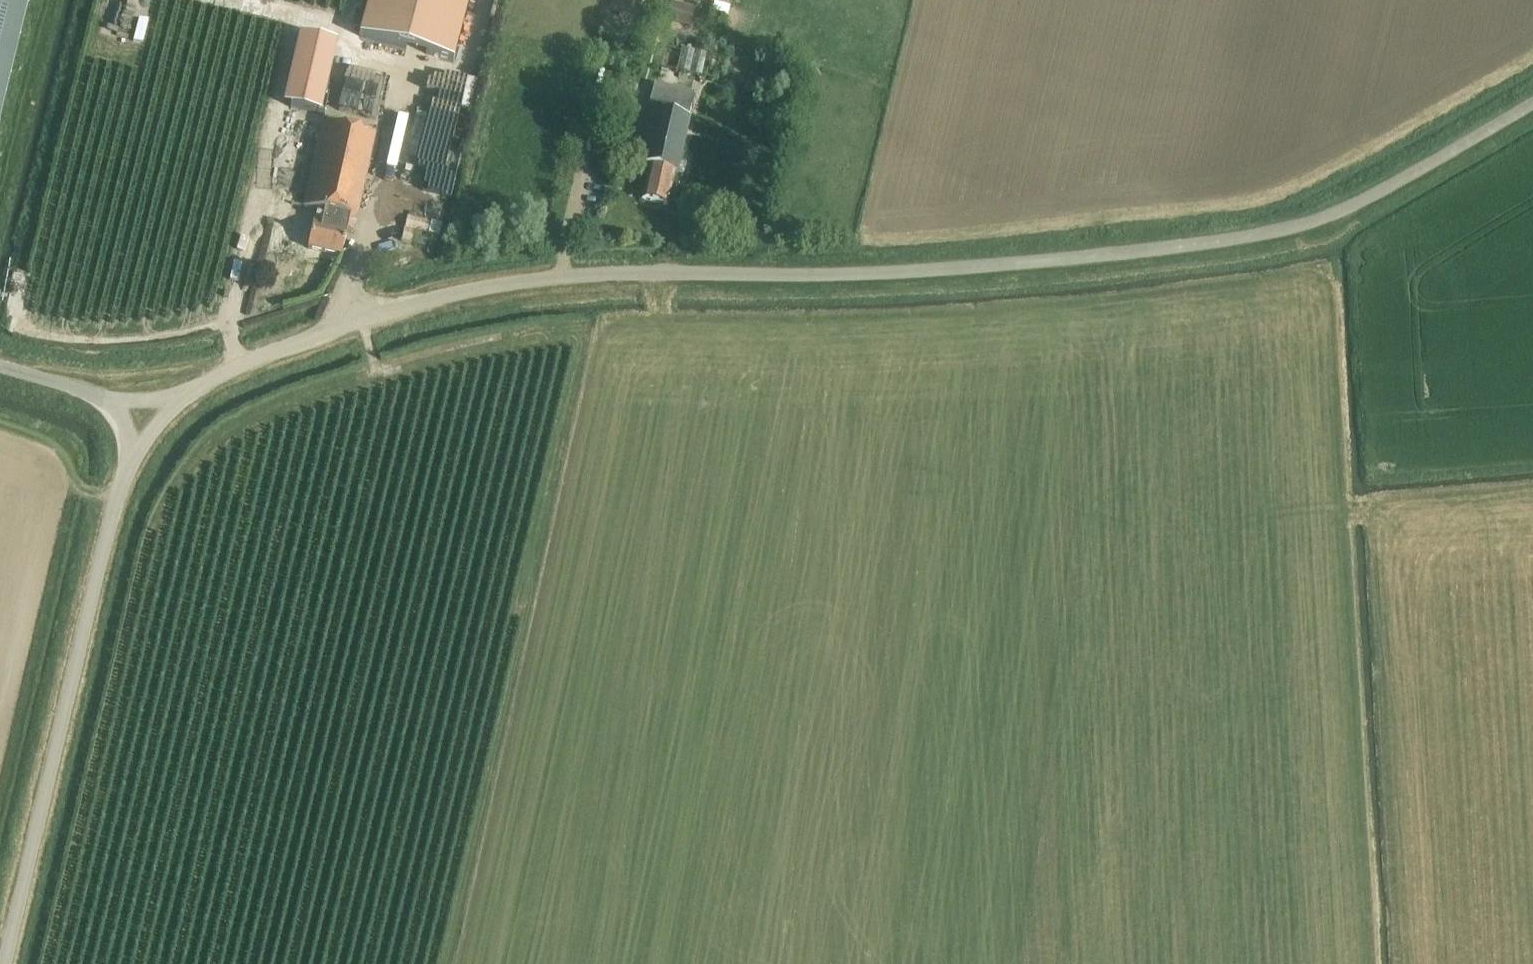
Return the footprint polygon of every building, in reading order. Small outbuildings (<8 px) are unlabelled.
[(360,36),(453,61),(469,0),(369,0),(360,36)] [(667,18),(685,24),(690,25),(695,9),(670,3),(667,18)] [(682,48),(677,70),(702,76),(707,54),(705,53),(708,41),(696,39),(694,50),(682,48)] [(285,114),(319,121),(331,50),(299,43),(285,114)] [(645,106),(636,142),(632,162),(649,166),(642,199),(668,205),(694,93),(653,83),(647,107),(645,106)] [(353,233),(358,214),(373,134),(319,124),(308,187),(303,207),(318,210),(315,224),(314,223),(308,248),(342,256),(347,232),(353,233)] [(254,156),(269,160),(276,137),(260,133),(254,156)] [(253,161),(249,185),(263,187),(267,163),(253,161)] [(407,216),(406,221),(402,241),(414,243),(416,232),(440,237),(442,223),(407,216)]
